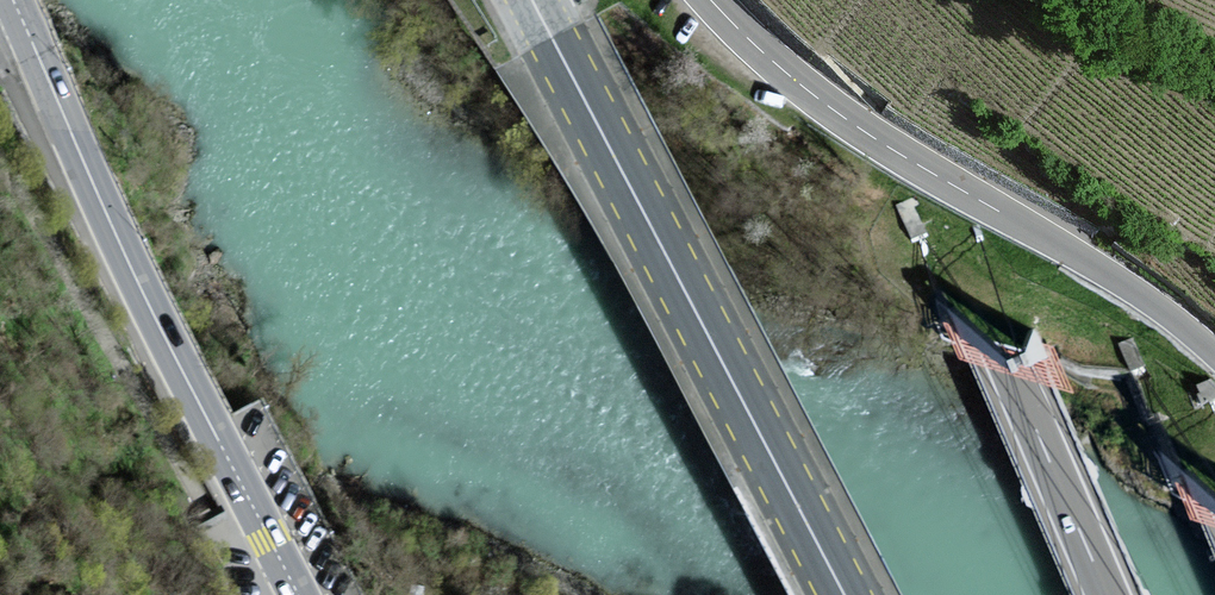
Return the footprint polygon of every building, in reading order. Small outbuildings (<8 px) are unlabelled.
[(222,516),(219,511),(197,523),(199,528),(222,516)]
